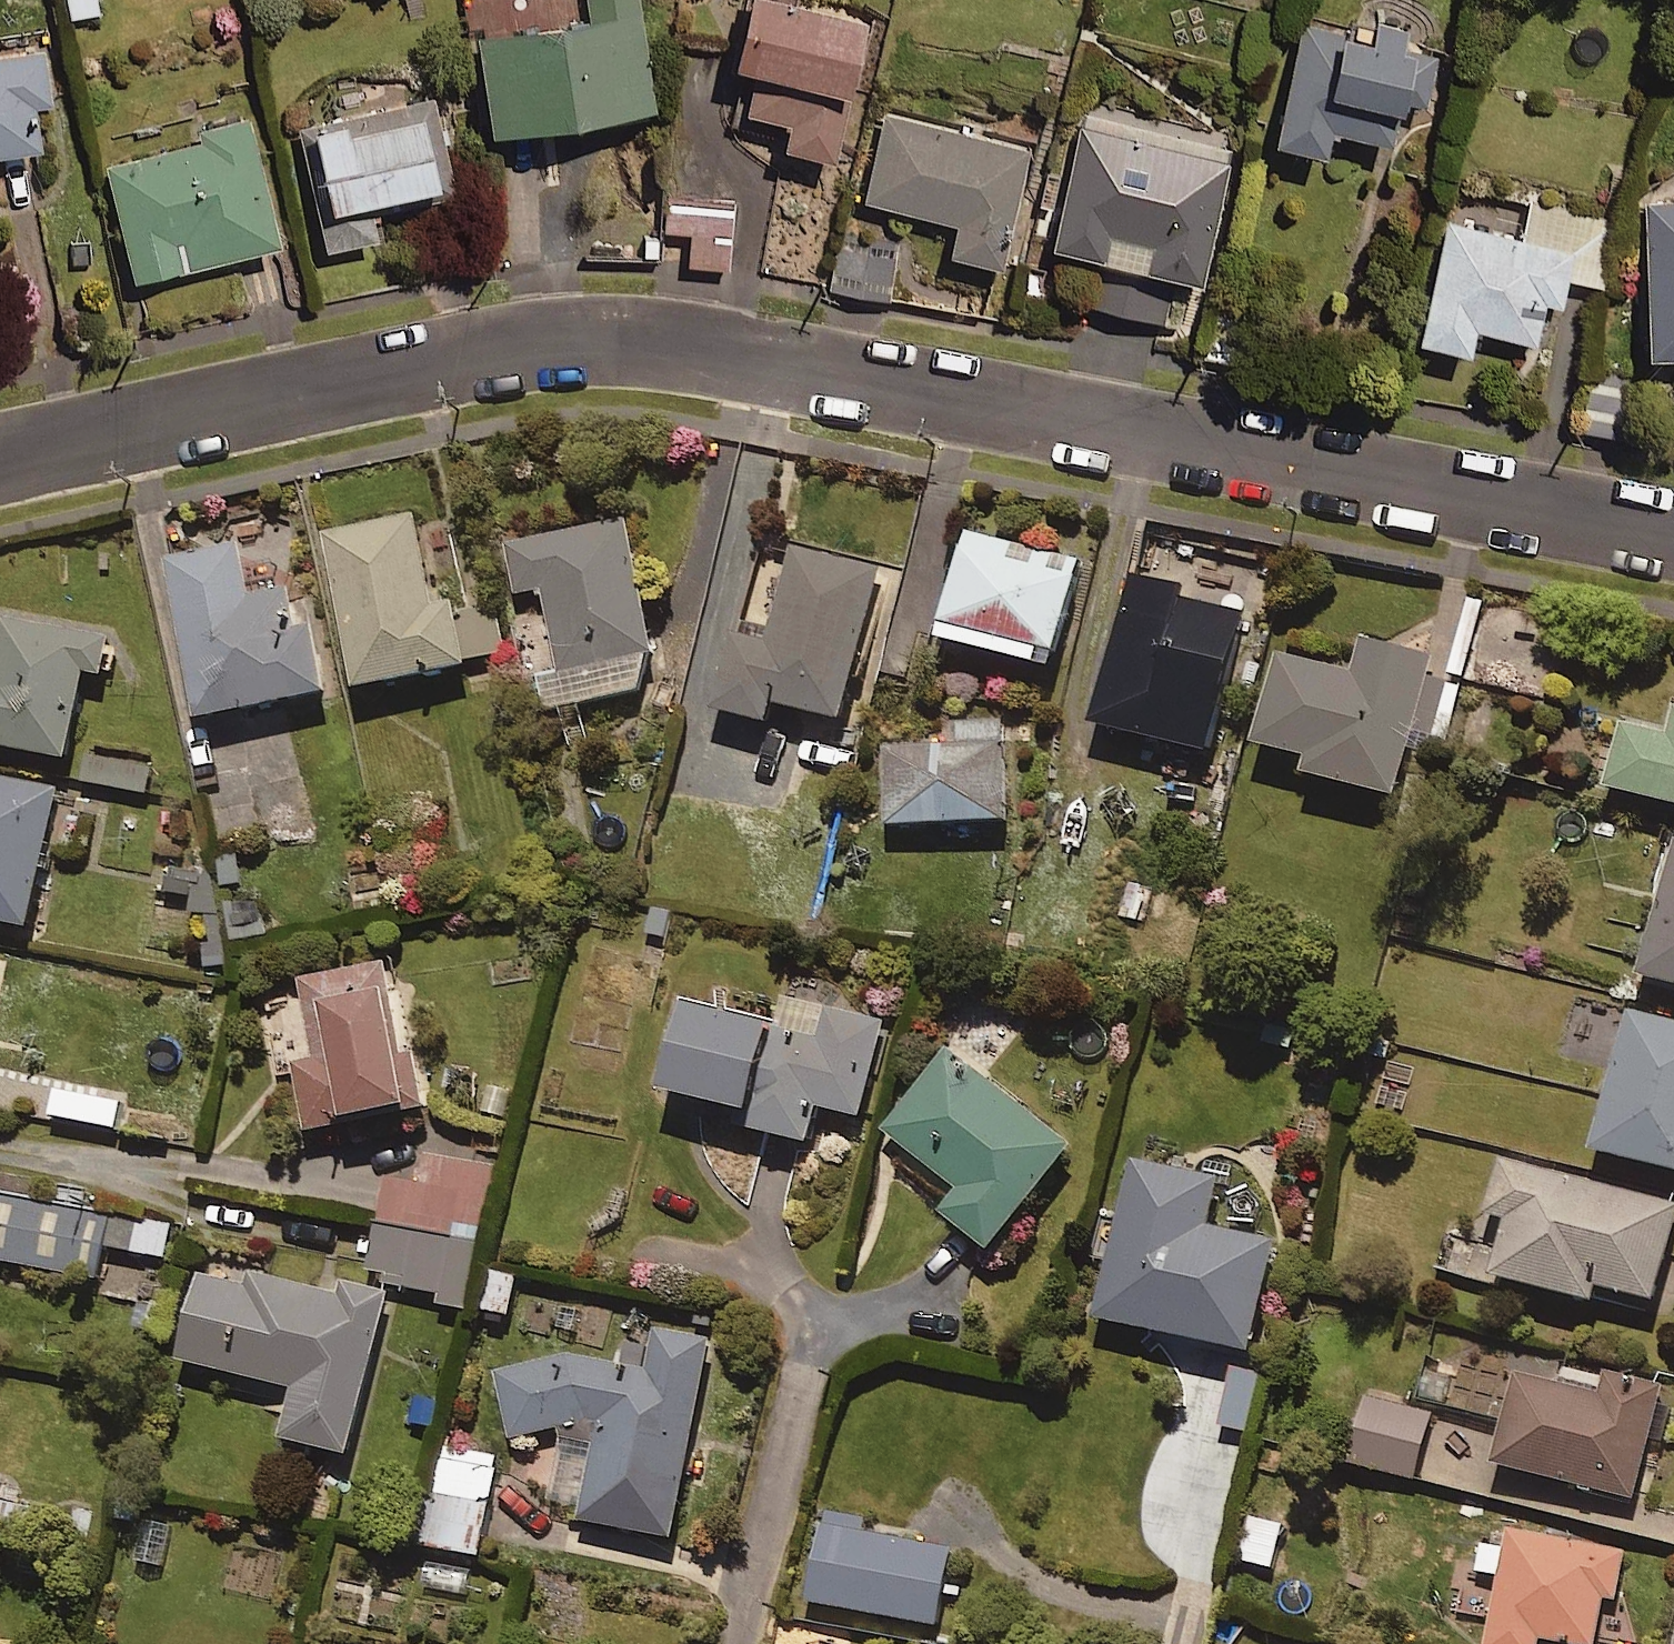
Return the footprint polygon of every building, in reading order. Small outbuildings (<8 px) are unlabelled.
[(97,0),(70,0),(72,20),(100,17),(97,0)] [(481,41),(490,136),(659,119),(647,0),(593,0),(596,30),(481,41)] [(873,29),(757,1),(739,75),(754,79),(745,118),(798,131),(792,156),(839,168),(873,29)] [(1443,55),(1307,27),(1282,152),(1332,163),(1337,138),(1400,151),(1410,104),(1432,108),(1443,55)] [(46,55),(0,60),(0,161),(41,157),(36,111),(52,110),(46,55)] [(455,193),(437,104),(307,130),(331,254),(381,244),(374,209),(455,193)] [(1031,154),(890,121),(870,207),(965,229),(957,262),(1003,273),(1031,154)] [(281,253),(250,124),(204,135),(207,148),(112,170),(140,287),(281,253)] [(1191,281),(1207,284),(1231,153),(1085,126),(1061,258),(1117,268),(1108,314),(1180,329),(1191,281)] [(1570,282),(1606,290),(1620,224),(1531,205),(1523,241),(1449,226),(1423,349),(1475,360),(1480,335),(1540,347),(1548,307),(1564,311),(1570,282)] [(734,214),(669,209),(667,233),(696,235),(693,269),(730,272),(734,214)] [(1650,210),(1658,367),(1673,366),(1673,209),(1650,210)] [(898,260),(848,253),(842,302),(891,308),(898,260)] [(1627,393),(1590,391),(1588,438),(1625,439),(1627,393)] [(442,625),(420,526),(332,545),(367,705),(509,674),(496,613),(442,625)] [(653,641),(628,529),(514,554),(525,605),(552,599),(568,676),(544,681),(554,724),(659,701),(646,643),(653,641)] [(250,587),(294,579),(285,536),(242,545),(244,557),(171,572),(203,734),(333,708),(321,645),(298,649),(289,603),(254,609),(250,587)] [(1089,571),(973,543),(946,656),(1062,683),(1089,571)] [(888,568),(801,549),(778,655),(743,647),(725,726),(778,738),(782,719),(852,734),(888,568)] [(1256,618),(1139,590),(1103,739),(1220,768),(1256,618)] [(0,628),(0,759),(75,773),(91,684),(108,687),(115,650),(0,628)] [(1437,664),(1369,649),(1361,684),(1281,667),(1261,759),(1321,772),(1317,790),(1406,810),(1418,757),(1449,764),(1465,691),(1433,684),(1437,664)] [(1009,729),(957,732),(958,754),(892,757),(896,839),(1014,834),(1009,729)] [(1629,729),(1614,803),(1673,816),(1673,739),(1629,729)] [(155,766),(90,757),(85,789),(150,798),(155,766)] [(0,787),(0,934),(35,942),(66,802),(0,787)] [(1648,990),(1673,996),(1673,883),(1648,990)] [(315,1145),(432,1132),(423,1057),(408,1059),(398,976),(270,991),(280,1072),(306,1069),(315,1145)] [(893,1038),(834,1022),(825,1060),(693,1025),(671,1111),(771,1137),(769,1145),(816,1158),(826,1121),(868,1132),(893,1038)] [(1638,1022),(1604,1168),(1673,1184),(1673,1030),(1638,1022)] [(1081,1164),(952,1065),(892,1144),(971,1204),(951,1230),(1002,1268),(1081,1164)] [(185,1120),(110,1112),(108,1139),(182,1147),(185,1120)] [(482,1255),(501,1171),(440,1158),(433,1191),(391,1182),(380,1233),(482,1255)] [(1502,1162),(1484,1232),(1456,1225),(1443,1274),(1602,1317),(1607,1300),(1661,1314),(1673,1265),(1673,1208),(1502,1162)] [(1227,1190),(1142,1171),(1105,1332),(1261,1368),(1286,1255),(1215,1239),(1227,1190)] [(105,1290),(111,1258),(168,1270),(174,1240),(0,1205),(0,1269),(105,1290)] [(482,1255),(380,1233),(369,1286),(446,1303),(444,1311),(469,1316),(482,1255)] [(524,1285),(496,1278),(486,1321),(513,1327),(524,1285)] [(256,1293),(208,1281),(186,1374),(303,1402),(291,1454),(357,1470),(395,1306),(330,1291),(328,1302),(258,1285),(256,1293)] [(618,1333),(612,1370),(573,1359),(502,1386),(524,1449),(561,1436),(600,1446),(584,1537),(685,1554),(719,1350),(618,1333)] [(1266,1386),(1239,1379),(1225,1433),(1252,1440),(1266,1386)] [(1633,1385),(1612,1380),(1606,1403),(1528,1384),(1506,1477),(1641,1510),(1665,1413),(1629,1404),(1633,1385)] [(1437,1420),(1369,1405),(1354,1470),(1422,1486),(1437,1420)] [(501,1462),(449,1455),(435,1559),(486,1566),(501,1462)] [(867,1530),(830,1523),(812,1614),(944,1641),(961,1560),(865,1541),(867,1530)] [(1286,1532),(1254,1525),(1246,1567),(1278,1574),(1286,1532)] [(1514,1559),(1489,1554),(1484,1581),(1509,1586),(1498,1643),(1602,1643),(1610,1604),(1620,1606),(1629,1559),(1518,1538),(1514,1559)]
